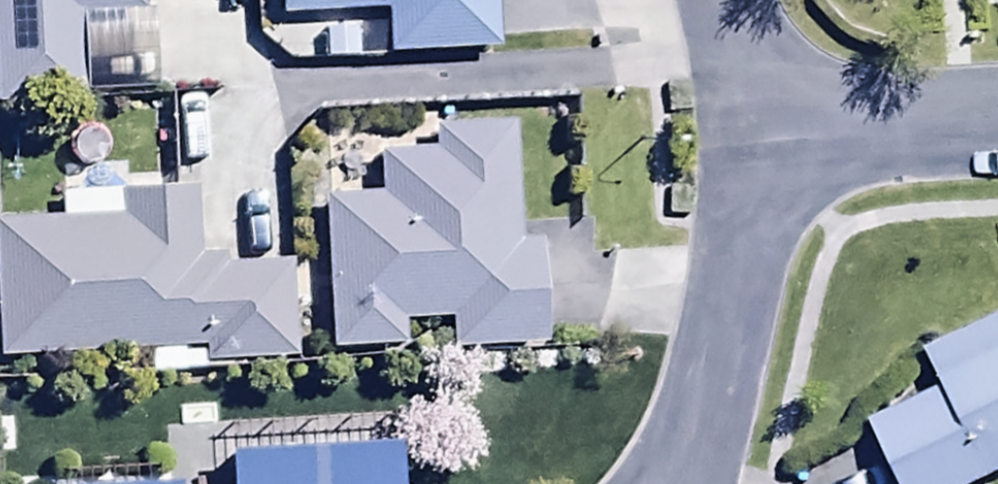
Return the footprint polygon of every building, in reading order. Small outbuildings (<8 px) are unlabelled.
[(78,99),(74,15),(144,12),(143,0),(0,0),(0,103),(78,99)] [(277,17),(380,14),(381,56),(494,53),(493,0),(276,0),(277,17)] [(380,194),(320,198),(329,351),(403,347),(402,326),(446,323),(448,352),(543,347),(536,242),(519,244),(512,127),(433,132),(434,150),(378,154),(380,194)] [(0,225),(0,358),(165,355),(165,372),(191,371),(190,353),(201,353),(201,364),(294,363),(292,266),(224,267),(223,256),(197,256),(196,192),(126,193),(125,167),(60,168),(61,224),(0,225)] [(893,483),(985,483),(997,478),(997,315),(919,355),(937,390),(864,427),(893,483)] [(396,445),(226,451),(227,483),(397,483),(396,445)]
